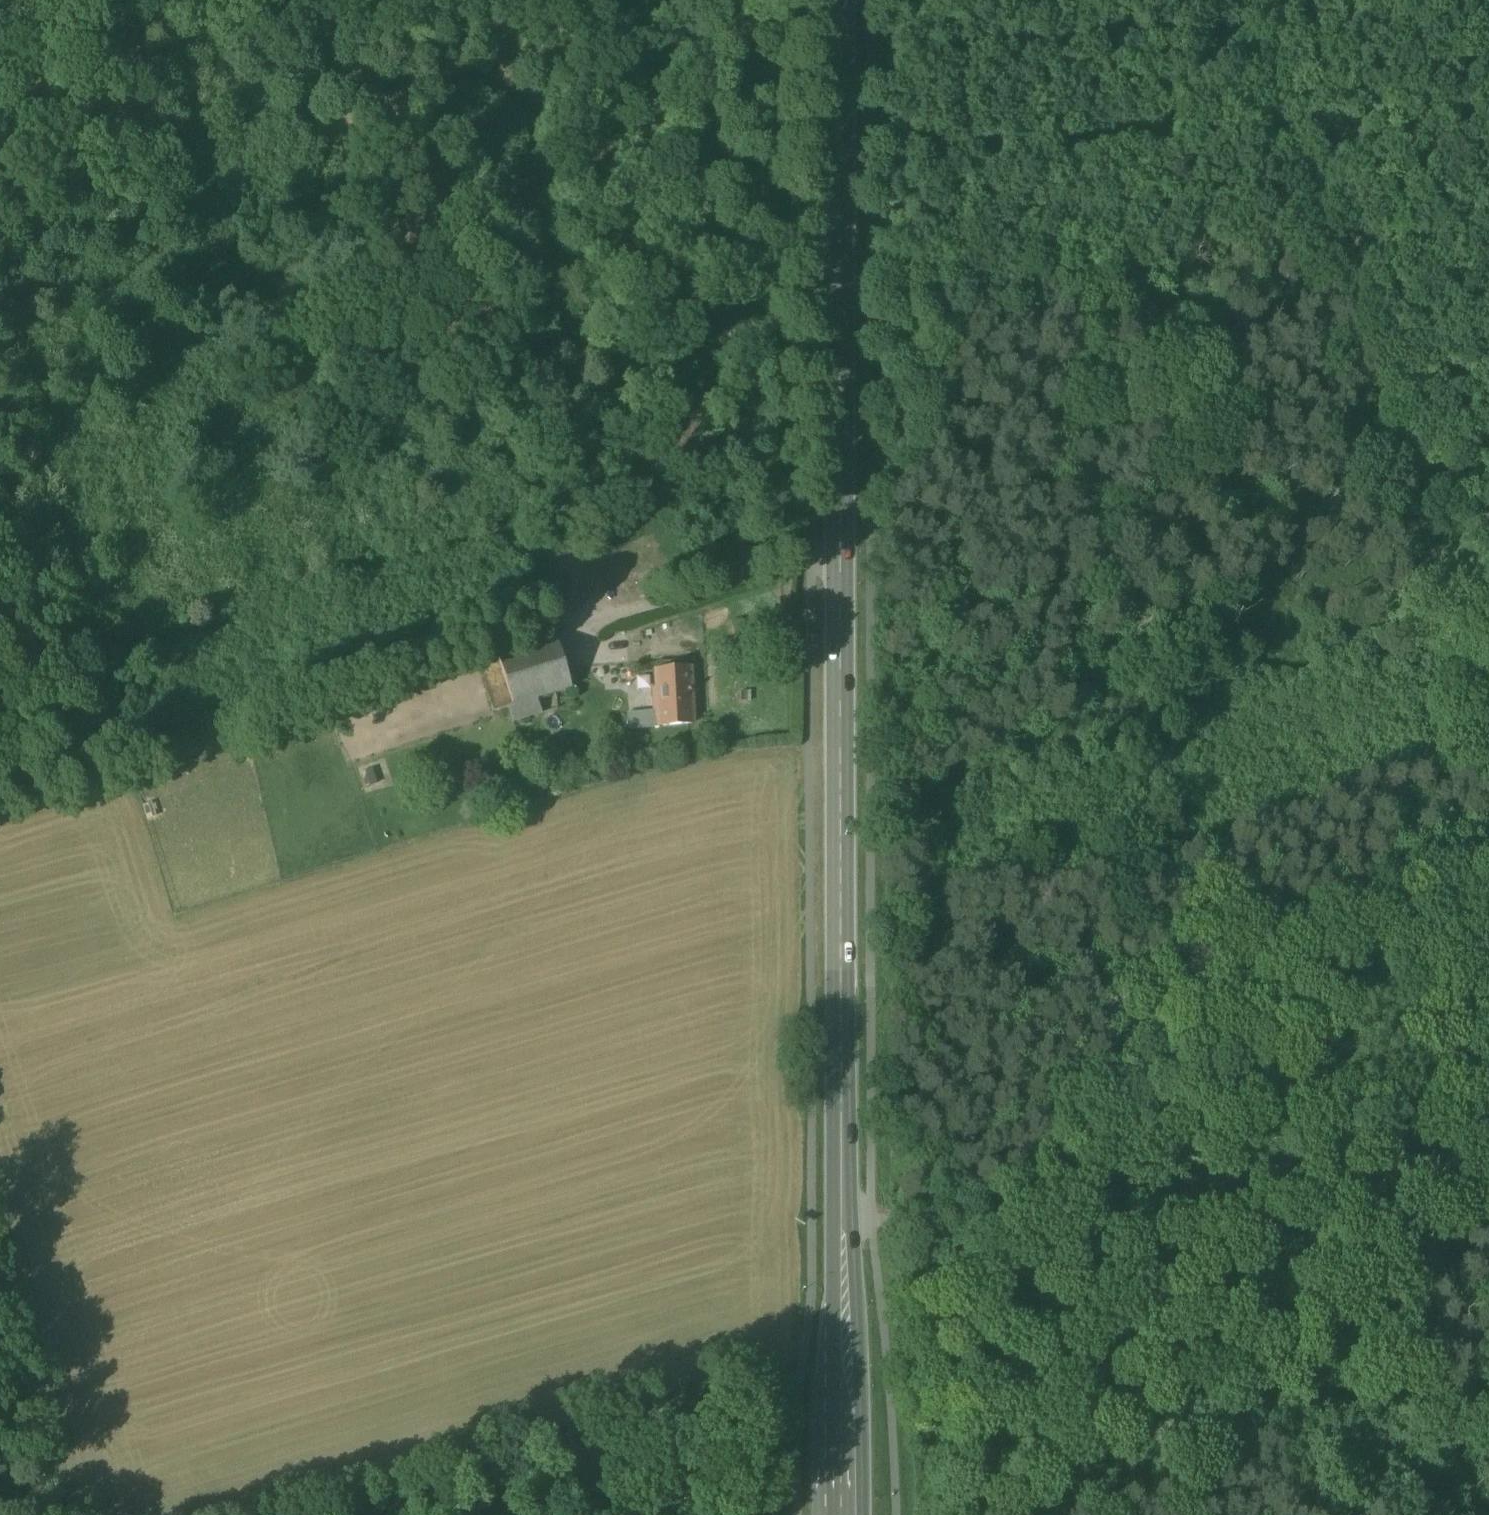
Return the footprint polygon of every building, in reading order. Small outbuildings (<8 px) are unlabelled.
[(556,639),(531,648),(526,632),(511,637),(516,653),(480,665),(496,712),(513,706),(518,721),(543,713),(538,697),(572,686),(556,639)] [(692,667),(671,668),(671,673),(674,720),(674,725),(696,724),(692,667)] [(671,673),(652,675),(654,712),(631,714),(631,723),(674,720),(671,673)]
